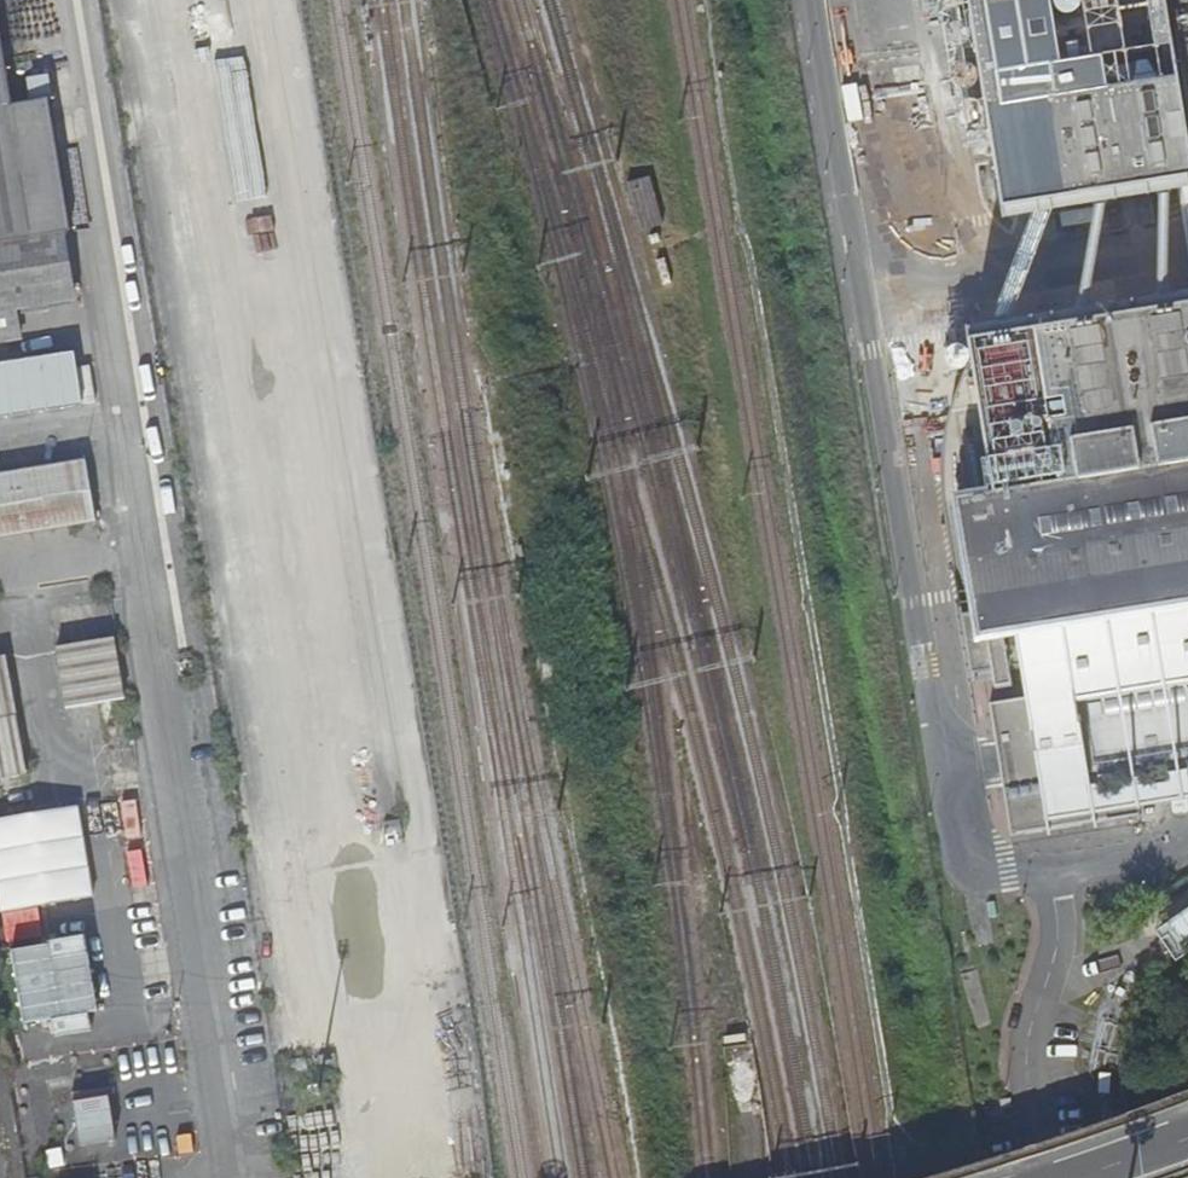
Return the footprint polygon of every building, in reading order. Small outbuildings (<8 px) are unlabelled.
[(982,76),(993,142),(999,179),(1005,179),(1013,191),(1020,196),(1027,199),(1031,199),(1035,200),(1036,206),(1182,182),(1187,181),(1187,0),(971,0),(979,56),(979,59),(982,76)] [(17,335),(12,307),(39,301),(38,292),(68,287),(59,226),(67,225),(44,94),(8,100),(0,50),(0,339),(17,335)] [(993,142),(982,76),(979,59),(960,64),(952,65),(966,149),(993,142)] [(642,175),(621,182),(634,231),(655,225),(642,175)] [(1144,807),(1142,794),(1187,787),(1187,307),(1063,327),(971,342),(977,376),(964,376),(954,399),(948,428),(945,502),(953,564),(972,677),(993,673),(995,687),(1012,685),(1010,668),(1023,667),(1028,696),(990,703),(1012,837),(1145,815),(1144,807)] [(0,365),(0,418),(84,404),(74,352),(0,365)] [(82,458),(0,473),(0,536),(91,520),(82,458)] [(55,645),(66,708),(128,698),(117,634),(55,645)] [(0,656),(0,779),(27,774),(6,655),(0,656)] [(0,818),(0,912),(95,897),(79,805),(0,818)]
